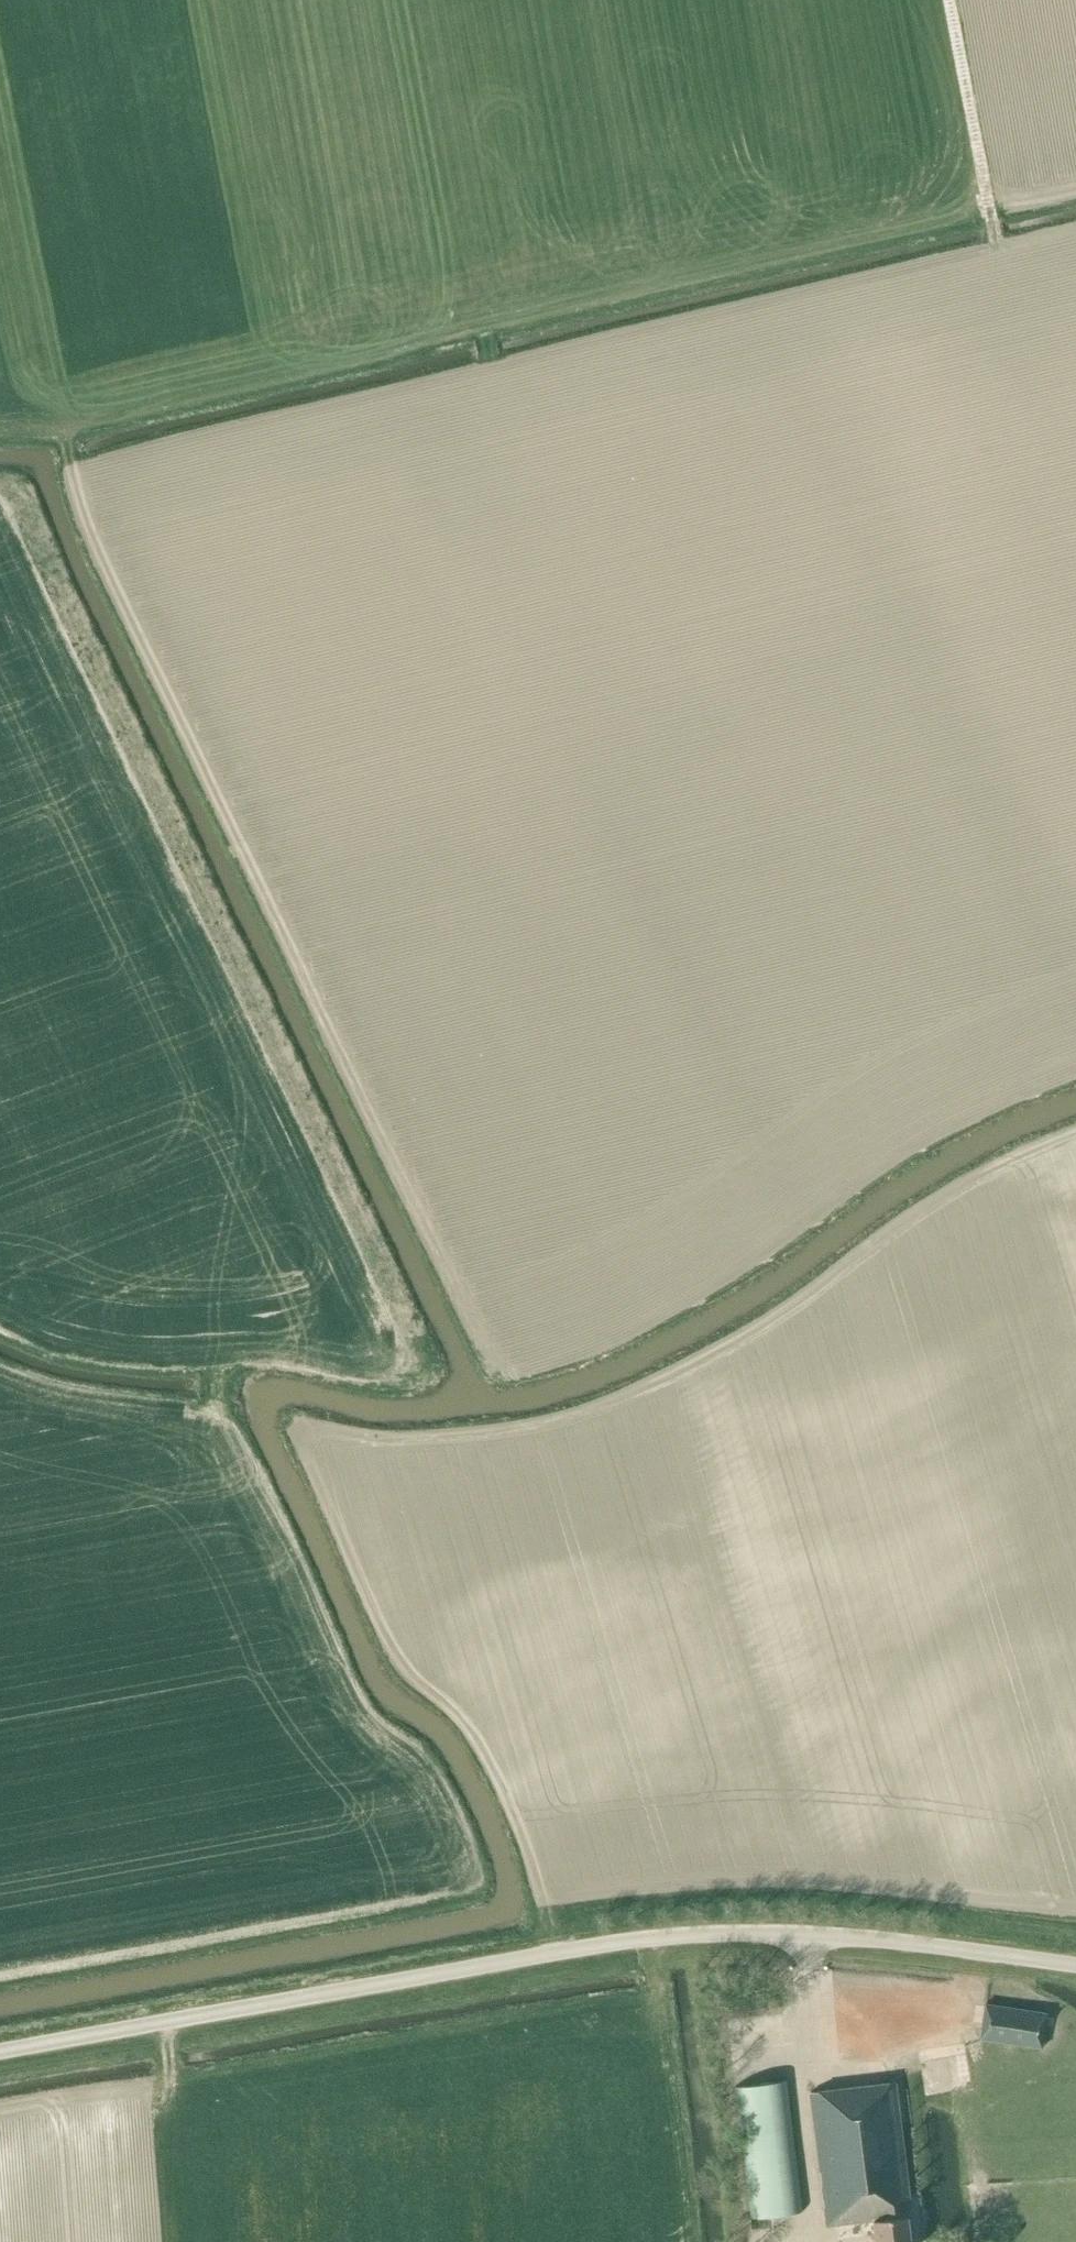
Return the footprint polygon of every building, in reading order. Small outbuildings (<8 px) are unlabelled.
[(979,2039),(1041,2048),(1046,2013),(984,2004),(979,2039)] [(734,2087),(750,2218),(802,2211),(787,2080),(734,2087)] [(874,2241),(908,2241),(903,2197),(908,2196),(894,2082),(809,2092),(826,2225),(872,2220),(874,2241)]
